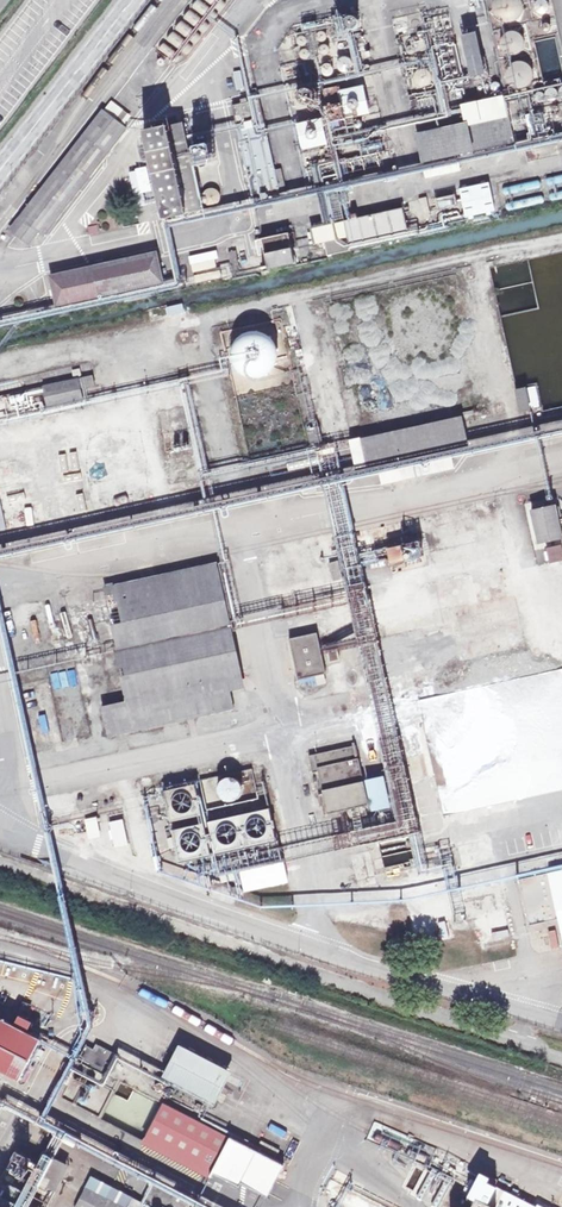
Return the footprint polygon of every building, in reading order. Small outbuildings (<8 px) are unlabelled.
[(12,0),(0,0),(0,15),(12,0)] [(523,7),(523,4),(522,1),(521,0),(494,0),(494,1),(493,4),(492,7),(493,10),(494,14),(495,16),(497,19),(500,21),(503,22),(506,23),(509,23),(512,22),(515,21),(518,19),(520,16),(522,14),(523,10),(523,7)] [(547,11),(548,10),(549,9),(549,7),(549,6),(549,4),(548,3),(547,1),(546,0),(545,0),(538,0),(537,0),(536,2),(535,3),(535,4),(534,6),(534,7),(535,9),(535,10),(536,12),(537,13),(539,13),(540,14),(542,14),(543,14),(545,13),(546,12),(547,11)] [(357,27),(358,25),(358,22),(357,20),(356,19),(354,17),(352,17),(349,18),(347,19),(346,21),(346,23),(346,26),(347,28),(349,29),(351,30),(354,30),(356,29),(357,27)] [(420,26),(421,24),(420,22),(419,20),(417,19),(415,19),(413,20),(412,21),(411,22),(410,24),(410,26),(411,27),(413,29),(415,29),(416,29),(418,29),(420,27),(420,26)] [(407,31),(408,29),(408,27),(407,25),(406,23),(404,22),(402,21),(400,22),(398,23),(396,24),(396,27),(396,29),(397,31),(398,33),(400,33),(403,33),(405,33),(407,31)] [(549,31),(550,30),(550,29),(551,28),(551,27),(550,25),(550,24),(549,24),(548,23),(547,23),(546,23),(545,23),(544,24),(543,24),(542,26),(542,27),(542,29),(543,30),(544,31),(545,32),(546,32),(548,31),(549,31)] [(328,38),(328,36),(327,34),(326,33),(324,31),(322,31),(320,31),(318,32),(317,34),(316,36),(316,38),(317,40),(319,42),(321,42),(323,42),(325,42),(327,40),(328,38)] [(522,48),(523,46),(524,44),(524,41),(523,39),(522,37),(520,35),(519,33),(516,32),(514,31),(512,31),(509,32),(507,32),(505,34),(503,35),(502,37),(501,40),(500,42),(500,44),(501,47),(502,49),(504,51),(505,53),(508,54),(510,54),(512,55),(515,54),(517,53),(519,52),(521,50),(522,48)] [(486,74),(476,32),(461,35),(470,77),(486,74)] [(307,43),(307,41),(307,39),(305,37),(303,36),(301,35),(299,36),(297,37),(296,39),(295,41),(296,43),(297,45),(298,46),(300,47),(302,47),(304,46),(306,45),(307,43)] [(309,57),(310,55),(310,53),(309,51),(307,49),(305,49),(303,48),(301,49),(300,50),(298,52),(298,54),(299,57),(300,58),(302,60),(304,60),(306,60),(308,59),(309,57)] [(443,50),(444,77),(458,77),(456,50),(443,50)] [(353,67),(353,65),(353,63),(353,61),(352,60),(351,58),(349,57),(347,57),(346,56),(344,56),(342,57),(340,58),(339,59),(338,60),(337,62),(336,63),(336,65),(336,67),(337,68),(338,70),(339,71),(341,72),(342,73),(344,73),(346,73),(348,73),(349,72),(351,71),(352,70),(353,68),(353,67)] [(529,84),(531,82),(532,79),(533,77),(533,74),(532,71),(531,68),(530,66),(528,64),(525,62),(523,62),(520,61),(517,61),(514,62),(512,63),(510,65),(508,67),(507,70),(506,73),(506,76),(506,78),(507,81),(509,83),(511,85),(513,87),(516,88),(519,88),(522,88),(524,87),(527,86),(529,84)] [(285,80),(299,76),(295,63),(281,66),(285,80)] [(332,76),(333,74),(334,72),(334,69),(333,67),(332,65),(329,64),(327,64),(324,64),(322,66),(321,68),(321,70),(321,73),(322,75),(324,77),(327,77),(329,77),(332,76)] [(430,85),(431,83),(432,81),(433,79),(433,77),(433,75),(432,73),(431,72),(429,70),(427,69),(425,68),(423,68),(421,68),(419,69),(417,69),(416,71),(415,72),(414,74),(413,76),(413,78),(413,80),(414,82),(415,84),(417,86),(418,87),(420,87),(422,88),(424,88),(426,87),(428,86),(430,85)] [(241,70),(233,72),(236,90),(244,89),(241,70)] [(119,107),(132,90),(125,85),(112,101),(119,107)] [(370,114),(363,85),(338,91),(345,120),(370,114)] [(556,100),(557,98),(558,96),(558,93),(557,91),(555,89),(553,88),(551,88),(548,89),(547,90),(545,93),(545,95),(546,97),(547,99),(549,101),(551,101),(554,101),(556,100)] [(313,101),(314,99),(314,97),(314,96),(313,94),(313,93),(312,91),(310,90),(309,89),(307,89),(306,89),(304,89),(302,89),(301,90),(300,91),(299,93),(298,94),(298,96),(298,98),(298,99),(299,101),(300,102),(301,103),(303,104),(304,105),(306,105),(308,105),(309,104),(311,103),(312,102),(313,101)] [(543,101),(544,100),(545,98),(545,96),(544,94),(543,93),(541,92),(539,92),(537,92),(536,93),(535,95),(534,97),(535,99),(536,101),(537,102),(539,102),(541,102),(543,101)] [(507,116),(503,96),(460,105),(465,125),(507,116)] [(275,169),(258,99),(231,105),(252,199),(280,194),(280,193),(275,169)] [(112,101),(111,101),(103,111),(124,127),(132,117),(119,107),(112,101)] [(44,236),(127,129),(124,127),(103,111),(102,110),(9,230),(28,245),(39,232),(44,236)] [(422,163),(513,143),(507,116),(465,125),(416,136),(422,163)] [(328,145),(322,118),(296,124),(302,151),(328,145)] [(200,197),(183,122),(142,131),(162,219),(202,210),(201,204),(200,197)] [(425,178),(460,170),(457,158),(422,166),(425,178)] [(147,167),(129,170),(140,222),(157,219),(147,167)] [(287,192),(281,168),(275,169),(280,193),(287,192)] [(488,182),(458,189),(465,218),(495,212),(488,182)] [(220,200),(221,197),(220,195),(219,192),(218,191),(217,190),(214,188),(212,188),(210,188),(208,189),(206,190),(204,191),(203,193),(202,195),(202,197),(206,196),(208,203),(205,204),(206,205),(208,206),(212,206),(214,206),(217,205),(219,203),(220,200)] [(208,203),(206,196),(202,197),(200,197),(201,204),(205,204),(208,203)] [(427,198),(410,201),(413,219),(429,217),(427,198)] [(410,238),(403,208),(311,228),(314,244),(347,237),(350,251),(410,238)] [(295,264),(288,233),(255,240),(258,256),(265,254),(267,266),(260,267),(262,276),(269,274),(268,269),(295,264)] [(215,259),(218,259),(217,251),(189,257),(190,265),(191,264),(215,259)] [(240,268),(236,251),(228,252),(232,270),(240,268)] [(57,306),(162,283),(156,253),(50,276),(57,306)] [(217,268),(215,259),(191,264),(193,273),(217,268)] [(195,284),(222,278),(220,270),(193,275),(195,284)] [(275,358),(276,356),(276,355),(276,353),(275,350),(274,346),(273,344),(271,342),(270,340),(267,338),(264,336),(263,335),(261,335),(258,334),(254,334),(251,334),(249,335),(246,336),(245,337),(243,338),(241,339),(239,341),(237,344),(236,345),(235,348),(234,352),(234,356),(234,359),(235,361),(235,363),(237,367),(240,370),(242,371),(243,373),(245,374),(247,374),(249,375),(251,376),(254,376),(257,376),(261,375),(265,373),(266,372),(268,371),(270,369),(272,367),(273,366),(274,364),(275,362),(275,360),(275,358)] [(94,383),(92,374),(79,377),(81,386),(94,383)] [(83,397),(81,387),(79,377),(42,386),(47,405),(83,397)] [(531,410),(527,387),(514,389),(519,413),(531,410)] [(451,450),(469,446),(463,420),(361,443),(367,468),(378,466),(382,484),(455,468),(451,450)] [(323,445),(318,421),(312,422),(307,423),(312,444),(317,442),(318,446),(323,445)] [(209,475),(206,459),(200,460),(203,476),(209,475)] [(556,504),(530,510),(538,545),(561,539),(561,529),(556,504)] [(390,568),(423,563),(420,542),(386,547),(390,568)] [(561,545),(546,548),(550,563),(561,560),(561,550),(561,545)] [(344,578),(341,561),(332,563),(336,580),(344,578)] [(246,688),(220,573),(106,598),(129,700),(156,694),(152,676),(210,663),(211,663),(209,656),(209,655),(222,652),(231,691),(246,688)] [(326,674),(317,633),(289,639),(298,680),(326,674)] [(340,660),(336,641),(326,643),(330,662),(340,660)] [(416,654),(417,652),(417,650),(416,648),(415,647),(413,646),(411,646),(409,647),(408,648),(407,650),(407,652),(407,654),(408,655),(410,656),(412,656),(414,656),(415,655),(416,654)] [(405,662),(405,660),(405,659),(405,657),(404,656),(403,655),(402,654),(400,653),(399,653),(397,652),(396,653),(394,653),(392,654),(390,656),(390,657),(389,659),(389,660),(389,662),(389,663),(390,665),(391,666),(392,667),(393,668),(395,669),(397,669),(398,669),(399,669),(400,668),(401,667),(403,666),(404,665),(405,663),(405,662)] [(234,709),(222,653),(209,656),(211,663),(210,663),(211,664),(152,676),(156,694),(102,706),(109,736),(234,709)] [(427,664),(428,662),(428,660),(427,658),(426,657),(424,656),(423,656),(421,656),(419,658),(418,659),(418,661),(418,663),(419,664),(421,666),(423,666),(424,666),(426,665),(427,664)] [(561,789),(561,712),(545,716),(549,731),(528,736),(533,755),(538,754),(540,764),(533,766),(534,772),(546,769),(550,784),(532,788),(534,796),(561,789)] [(369,805),(356,745),(309,756),(313,773),(319,771),(328,814),(345,810),(347,819),(368,815),(365,806),(369,805)] [(389,807),(383,776),(367,779),(374,810),(389,807)] [(242,793),(243,789),(242,784),(239,780),(235,778),(230,777),(226,778),(222,781),(219,785),(219,790),(220,794),(223,798),(227,800),(231,801),(236,800),(240,797),(242,793)] [(203,815),(196,783),(164,790),(171,822),(203,815)] [(277,840),(270,808),(209,822),(216,853),(277,840)] [(98,835),(95,819),(86,820),(90,837),(98,835)] [(128,844),(123,820),(110,822),(115,847),(128,844)] [(211,854),(204,823),(172,830),(179,861),(211,854)] [(386,872),(413,863),(409,850),(382,859),(386,872)] [(351,855),(353,866),(358,888),(377,884),(370,851),(351,855)] [(288,882),(283,861),(240,871),(245,892),(288,882)] [(358,888),(353,866),(328,872),(333,894),(358,888)] [(519,880),(529,926),(559,919),(561,934),(561,870),(519,880)] [(240,878),(239,872),(221,876),(222,882),(240,878)] [(27,1032),(32,1021),(19,1015),(14,1025),(27,1032)] [(14,1025),(0,1018),(0,1069),(19,1079),(40,1039),(27,1032),(14,1025)] [(232,1071),(179,1044),(163,1076),(216,1103),(232,1071)] [(106,1073),(115,1054),(99,1046),(96,1051),(86,1046),(79,1059),(106,1073)] [(121,1050),(118,1057),(159,1073),(161,1066),(121,1050)] [(284,1165),(232,1138),(230,1137),(230,1138),(164,1103),(147,1135),(214,1169),(212,1172),(240,1186),(242,1183),(268,1196),(284,1165)] [(281,1150),(262,1140),(258,1147),(277,1157),(281,1150)] [(64,1163),(39,1154),(24,1191),(1,1182),(0,1185),(0,1206),(47,1206),(64,1163)] [(144,1203),(92,1176),(75,1206),(142,1206),(144,1203)] [(526,1204),(527,1202),(478,1177),(469,1195),(477,1200),(473,1206),(534,1206),(526,1204)] [(188,1205),(192,1197),(177,1189),(173,1197),(188,1205)]
